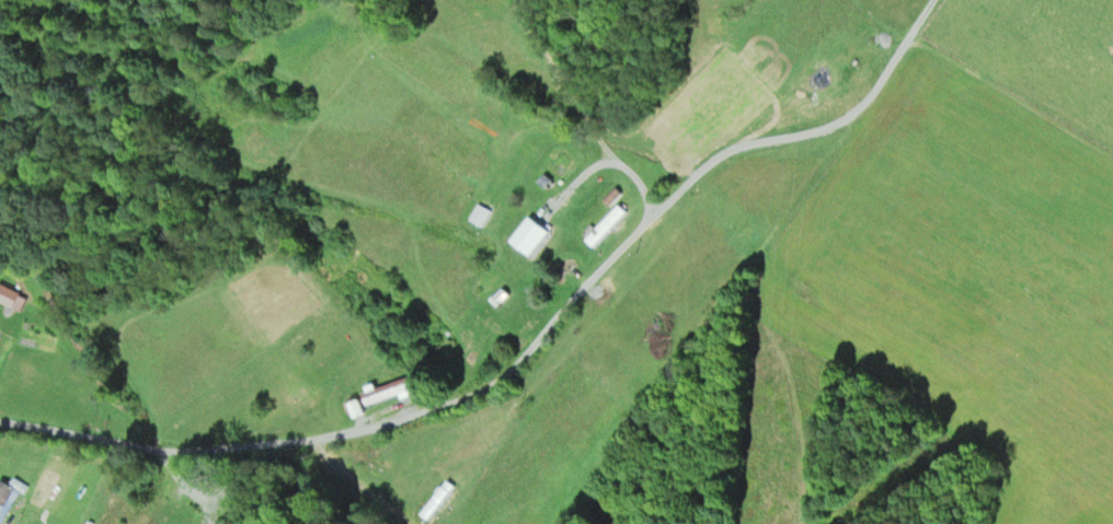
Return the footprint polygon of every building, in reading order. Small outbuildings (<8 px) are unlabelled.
[(470,219),(481,226),(490,211),(480,204),(470,219)] [(529,256),(551,231),(533,215),(511,240),(529,256)] [(20,311),(27,295),(0,282),(0,301),(20,311)] [(413,388),(408,375),(363,392),(368,406),(413,388)] [(0,481),(0,523),(24,484),(16,480),(12,486),(1,479),(0,481)]
